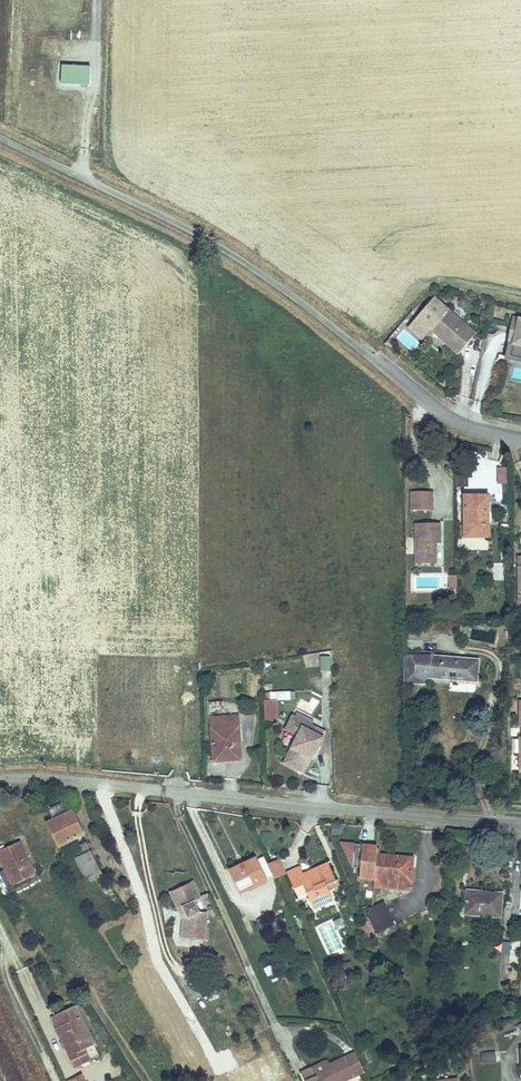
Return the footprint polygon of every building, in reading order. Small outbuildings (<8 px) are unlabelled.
[(59,87),(90,88),(91,67),(60,66),(59,87)] [(434,299),(409,328),(421,339),(430,330),(457,354),(474,334),(434,299)] [(513,318),(505,359),(520,362),(520,319),(513,318)] [(507,485),(507,469),(496,469),(497,486),(507,485)] [(430,489),(409,489),(410,508),(430,508),(430,489)] [(487,497),(464,497),(466,536),(488,536),(487,497)] [(437,521),(414,522),(414,561),(433,561),(433,541),(438,541),(437,521)] [(456,591),(456,576),(447,576),(447,591),(456,591)] [(333,673),(332,652),(320,652),(320,674),(333,673)] [(418,656),(403,657),(403,681),(418,681),(418,667),(431,667),(431,674),(451,675),(451,681),(477,682),(478,662),(432,657),(432,661),(419,660),(418,656)] [(290,700),(290,692),(266,692),(266,701),(290,700)] [(318,703),(302,697),(298,707),(314,713),(318,703)] [(226,701),(213,702),(214,712),(226,711),(226,701)] [(278,722),(278,701),(265,701),(265,722),(278,722)] [(239,717),(214,718),(215,759),(225,758),(225,753),(232,753),(232,758),(242,758),(239,717)] [(307,757),(312,748),(315,747),(320,738),(319,731),(289,717),(283,730),(295,736),(282,763),(300,772),(307,757)] [(67,812),(44,823),(56,847),(78,834),(67,812)] [(331,835),(340,836),(342,825),(333,824),(331,835)] [(83,842),(68,849),(88,889),(103,881),(83,842)] [(0,850),(0,865),(4,873),(0,874),(0,884),(4,891),(33,876),(16,843),(0,850)] [(353,867),(355,844),(343,843),(341,867),(353,867)] [(372,857),(372,849),(357,848),(356,881),(371,881),(372,857)] [(408,858),(372,857),(371,881),(407,882),(408,858)] [(253,859),(227,872),(238,893),(263,880),(253,859)] [(298,868),(286,874),(293,889),(300,886),(311,907),(330,898),(323,885),(333,881),(325,865),(301,876),(298,868)] [(407,882),(371,881),(371,888),(407,890),(407,882)] [(163,893),(172,910),(176,920),(177,921),(177,936),(185,936),(200,937),(201,912),(199,910),(193,897),(186,882),(163,893)] [(461,896),(460,913),(464,913),(463,922),(495,925),(496,900),(461,896)] [(370,908),(361,912),(362,914),(372,935),(392,926),(382,903),(370,908)] [(248,919),(242,921),(248,936),(254,933),(248,919)] [(327,957),(345,949),(332,919),(314,926),(327,957)] [(65,1028),(59,1032),(73,1061),(89,1053),(87,1048),(94,1045),(76,1009),(59,1018),(65,1028)] [(53,1021),(59,1032),(65,1028),(59,1018),(53,1021)] [(364,1070),(355,1052),(329,1064),(327,1059),(298,1073),(303,1080),(342,1080),(364,1070)]
